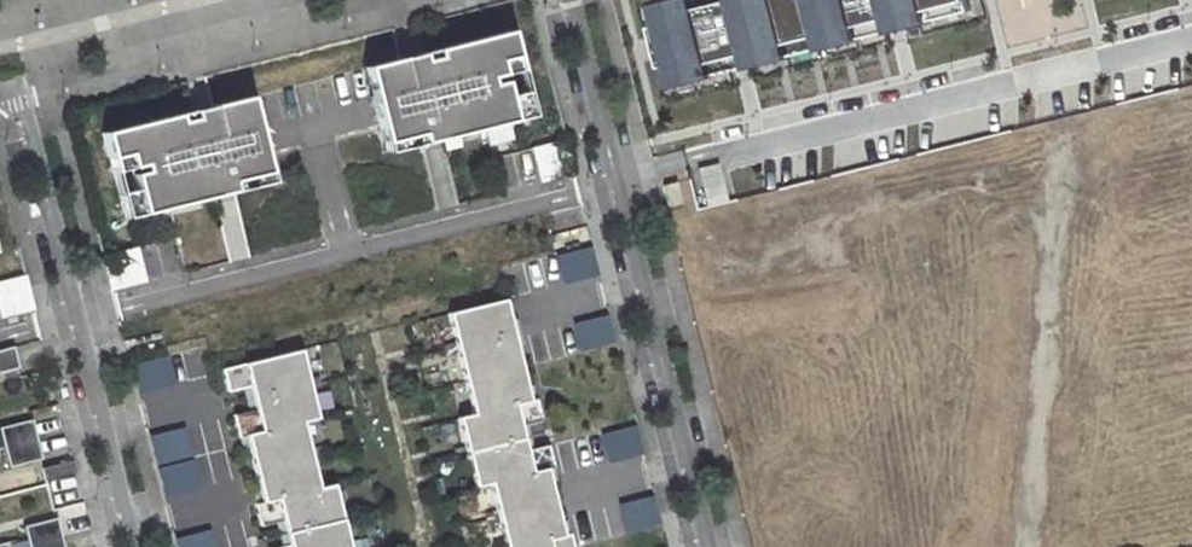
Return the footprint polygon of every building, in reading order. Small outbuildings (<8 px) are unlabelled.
[(655,4),(660,23),(645,26),(655,67),(670,64),(675,83),(971,9),(968,0),(670,0),(655,4)] [(490,36),(512,122),(529,117),(507,32),(490,36)] [(512,122),(490,36),(418,54),(428,92),(431,104),(420,107),(427,135),(438,132),(440,140),(512,122)] [(431,104),(428,92),(410,96),(404,74),(410,64),(399,58),(363,68),(384,153),(440,140),(438,132),(427,135),(420,107),(431,104)] [(218,144),(201,149),(204,161),(215,159),(222,186),(211,189),(213,197),(268,182),(247,97),(210,106),(204,116),(213,122),(218,144)] [(191,111),(119,129),(141,214),(213,197),(211,189),(222,186),(215,159),(204,161),(201,149),(191,111)] [(124,219),(141,214),(119,129),(102,133),(124,219)] [(530,150),(539,183),(574,174),(565,141),(530,150)] [(675,182),(662,186),(668,207),(681,204),(675,182)] [(561,281),(595,272),(589,246),(554,254),(561,281)] [(101,257),(110,290),(145,281),(136,248),(101,257)] [(33,308),(24,275),(0,281),(0,317),(33,308)] [(507,299),(451,313),(476,414),(461,417),(479,487),(493,483),(509,546),(577,546),(573,534),(566,536),(550,470),(557,468),(551,446),(529,451),(523,427),(545,421),(539,399),(532,401),(507,299)] [(606,313),(571,322),(579,351),(613,342),(606,313)] [(17,367),(12,347),(0,350),(0,372),(17,367)] [(223,370),(229,393),(251,387),(257,411),(235,416),(241,439),(248,437),(264,503),(257,505),(263,527),(285,522),(290,541),(268,546),(351,546),(335,485),(321,489),(304,423),(319,419),(302,351),(223,370)] [(30,419),(0,427),(0,436),(3,447),(35,439),(30,419)] [(182,424),(146,435),(165,494),(200,483),(182,424)] [(8,467),(40,459),(35,439),(3,447),(8,467)] [(75,474),(71,460),(41,467),(45,481),(75,474)] [(625,528),(658,522),(653,495),(620,500),(625,528)] [(60,537),(55,518),(23,526),(26,538),(28,545),(60,537)] [(209,529),(178,537),(181,546),(213,546),(209,529)] [(60,537),(28,545),(28,546),(62,546),(60,537)]
